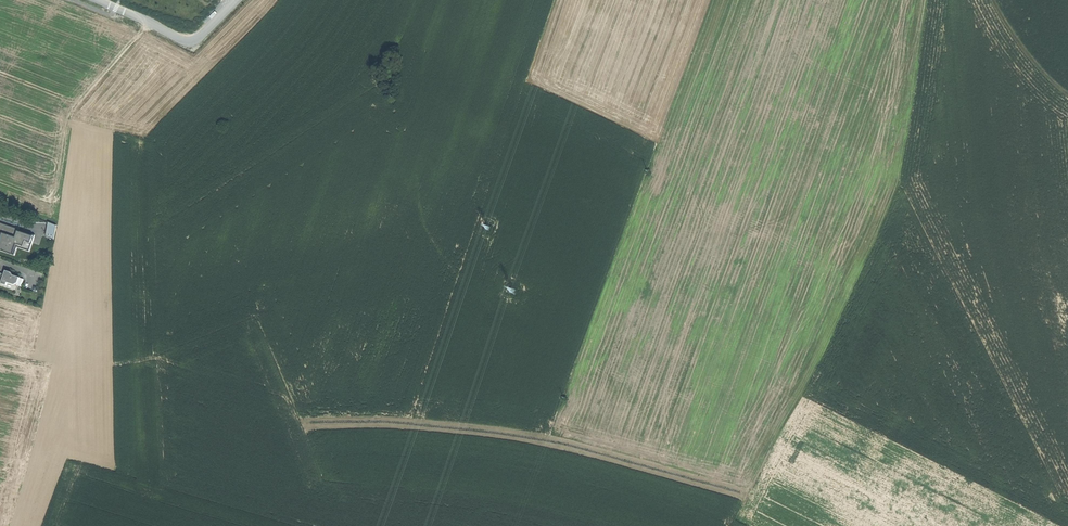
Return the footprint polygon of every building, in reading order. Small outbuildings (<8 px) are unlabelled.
[(3,233),(15,237),(18,231),(33,236),(31,243),(26,241),(24,247),(16,244),(13,255),(15,255),(17,248),(30,252),(35,235),(0,223),(0,241),(3,233)] [(0,241),(0,251),(13,255),(16,244),(24,247),(26,241),(31,243),(33,236),(18,231),(15,237),(3,233),(0,241)] [(6,271),(5,275),(2,282),(1,284),(7,285),(8,283),(15,285),(18,283),(20,278),(13,275),(12,273),(6,271)]
